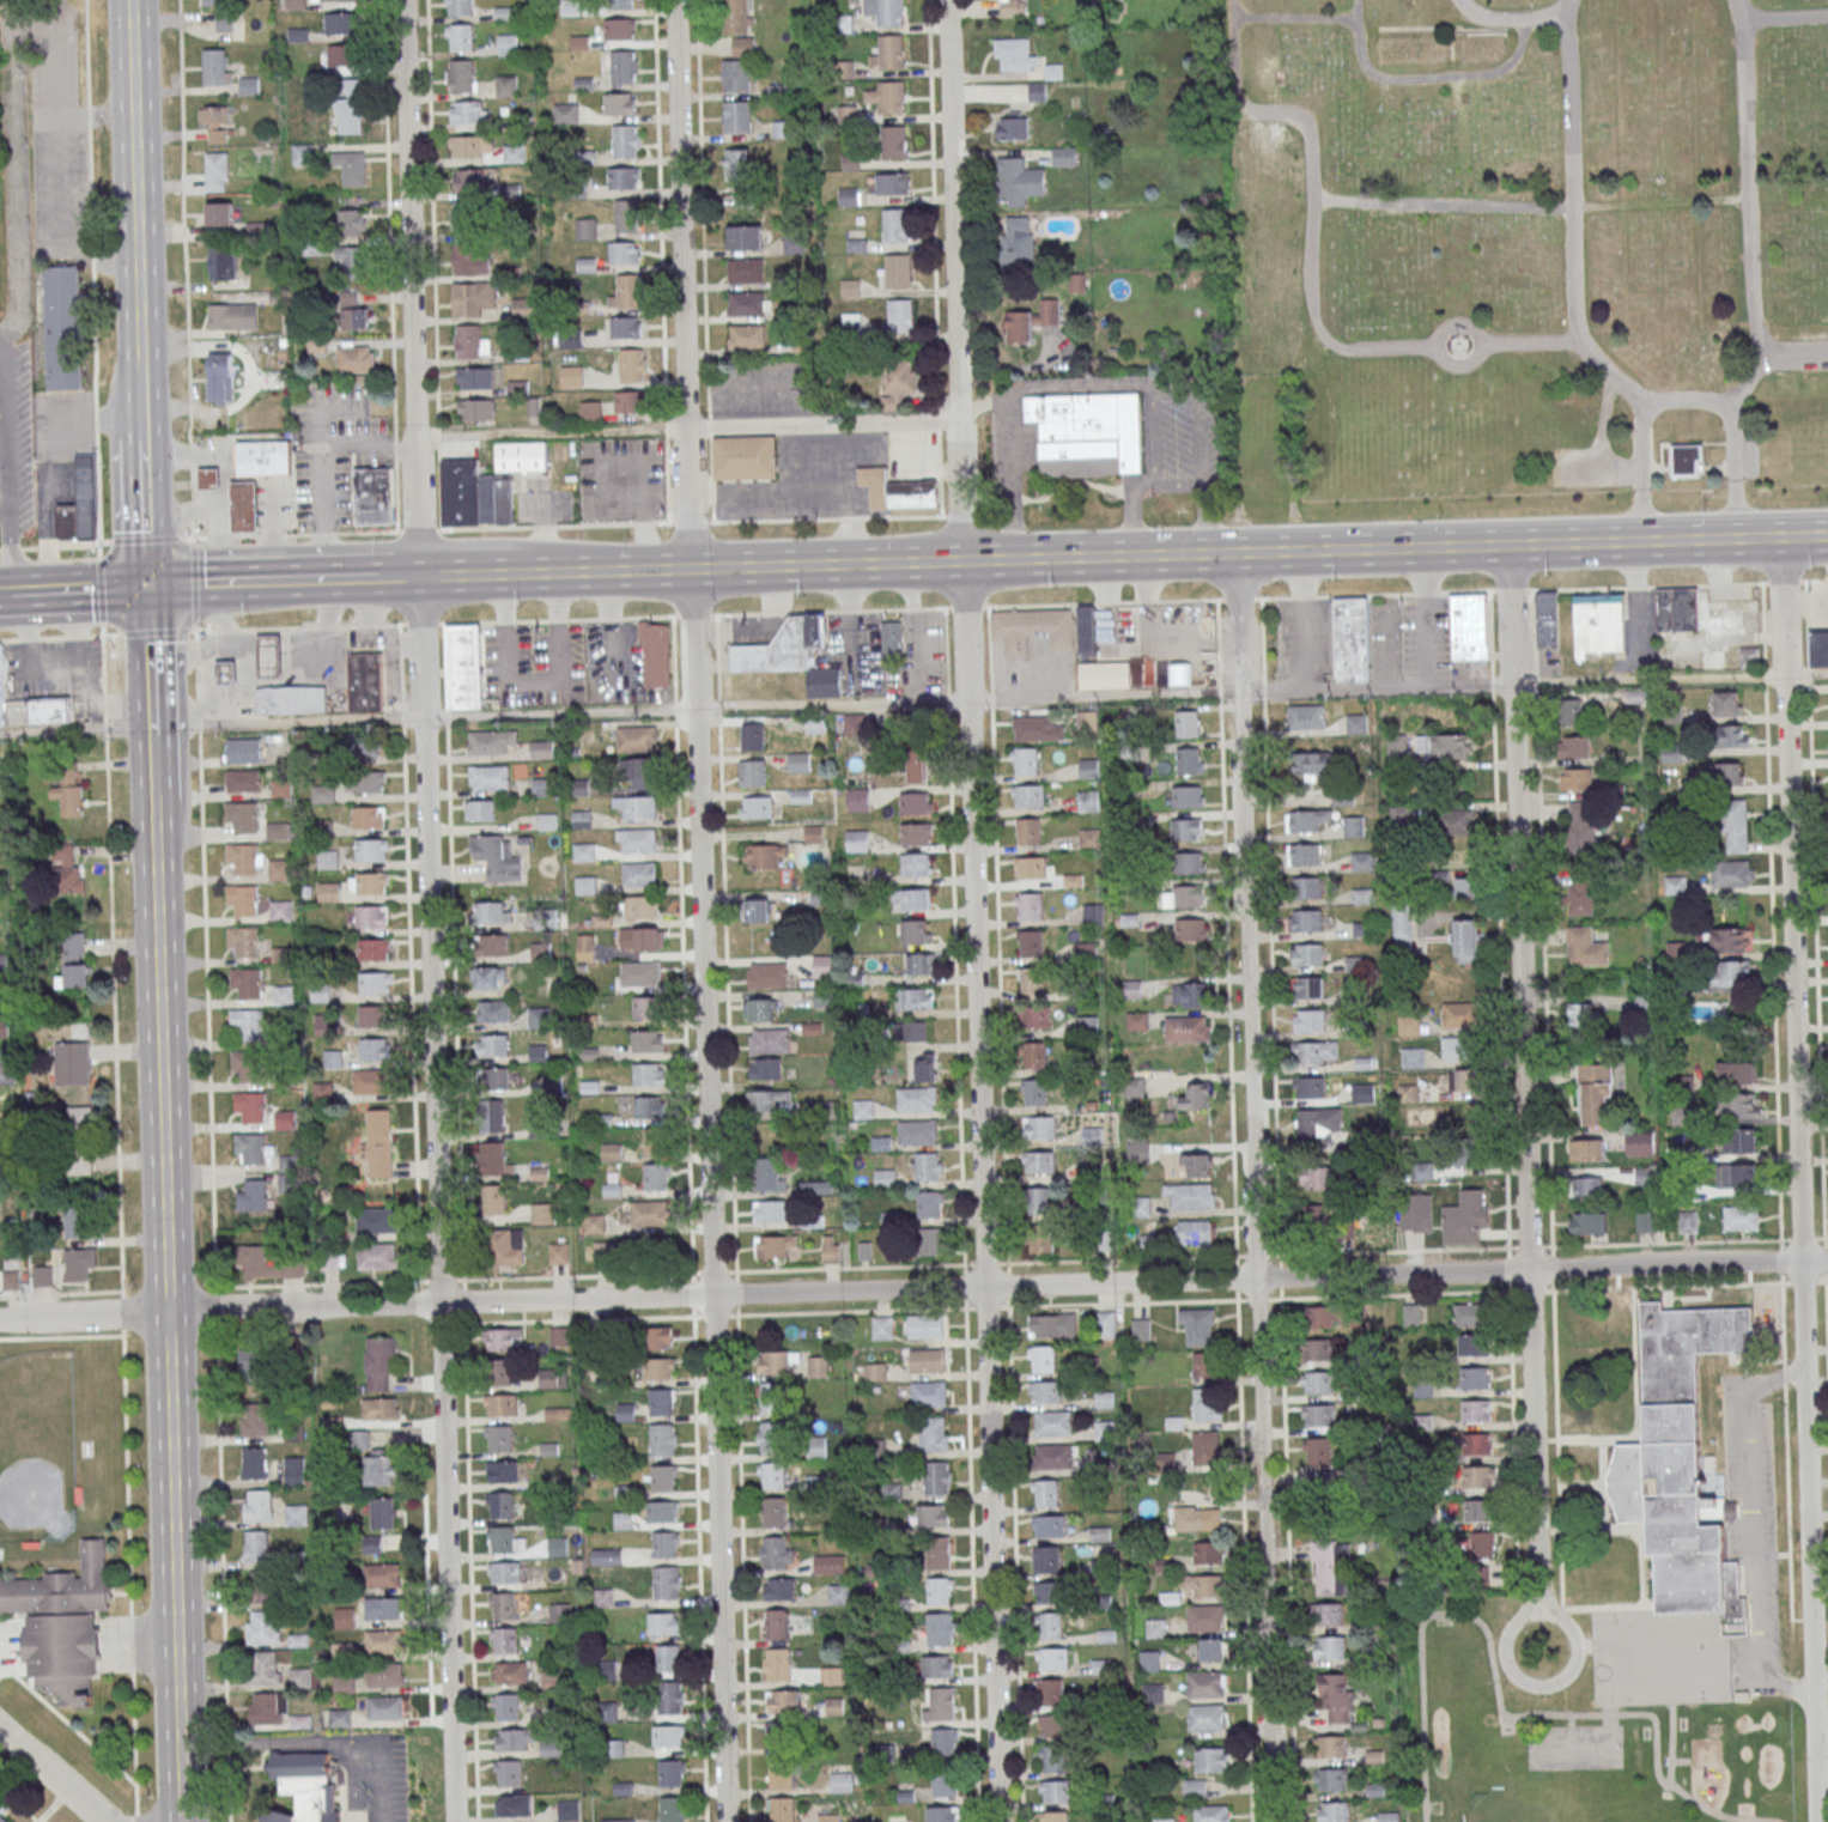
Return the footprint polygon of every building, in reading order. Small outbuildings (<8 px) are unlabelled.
[(285,10),(306,10),(306,0),(285,0),(285,10)] [(472,16),(472,0),(445,0),(445,16),(472,16)] [(634,0),(612,0),(612,9),(634,9),(634,0)] [(723,34),(751,34),(751,0),(723,0),(723,34)] [(903,26),(903,0),(864,0),(864,16),(877,16),(877,26),(903,26)] [(1026,16),(1026,0),(1002,0),(1002,16),(1026,16)] [(216,32),(232,32),(232,13),(216,13),(216,32)] [(325,34),(357,34),(357,13),(325,13),(325,34)] [(637,19),(603,19),(603,41),(637,41),(637,19)] [(446,51),(473,51),(473,25),(446,25),(446,51)] [(517,56),(517,35),(498,35),(498,56),(517,56)] [(904,35),(880,35),(880,50),(875,50),(875,54),(870,54),(870,67),(904,67),(904,35)] [(754,38),(733,38),(733,55),(754,55),(754,38)] [(1035,70),(1035,38),(996,38),(996,70),(1035,70)] [(357,67),(357,45),(327,45),(327,67),(357,67)] [(230,50),(202,50),(202,85),(230,85),(230,50)] [(611,84),(636,84),(636,51),(611,51),(611,84)] [(474,61),(446,61),(446,93),(474,93),(474,61)] [(722,61),(722,92),(749,92),(749,61),(722,61)] [(496,75),(496,97),(516,97),(516,75),(496,75)] [(905,114),(905,82),(878,82),(878,92),(865,92),(865,102),(879,102),(879,114),(905,114)] [(1048,100),(1048,83),(1029,83),(1029,100),(1048,100)] [(636,115),(635,93),(604,93),(604,115),(636,115)] [(362,134),(362,98),(337,98),(337,134),(362,134)] [(487,123),(487,102),(450,102),(450,123),(487,123)] [(750,133),(750,102),(724,102),(724,133),(750,133)] [(579,103),(553,103),(553,125),(579,125),(579,103)] [(230,144),(230,106),(204,106),(204,144),(230,144)] [(998,139),(1028,139),(1028,111),(998,111),(998,139)] [(641,126),(612,126),(612,158),(641,158),(641,126)] [(906,126),(882,126),(882,159),(906,159),(906,126)] [(492,136),(449,136),(449,158),(492,158),(492,136)] [(311,145),(293,145),(293,166),(311,166),(311,145)] [(525,163),(525,146),(505,146),(505,163),(525,163)] [(1076,147),(1053,147),(1053,164),(1076,164),(1076,147)] [(726,181),(751,181),(751,149),(726,149),(726,181)] [(365,152),(339,152),(339,187),(365,187),(365,152)] [(228,153),(205,153),(205,192),(228,192),(228,153)] [(1026,157),(999,157),(999,206),(1028,206),(1027,194),(1045,194),(1045,168),(1026,168),(1026,157)] [(640,167),(607,167),(607,190),(640,190),(640,167)] [(454,191),(483,191),(483,169),(454,169),(454,191)] [(910,195),(910,174),(875,174),(875,195),(910,195)] [(735,207),(756,207),(756,186),(735,186),(735,207)] [(638,200),(615,200),(615,233),(638,233),(638,200)] [(206,203),(206,226),(233,226),(233,203),(206,203)] [(454,203),(454,233),(479,233),(479,203),(454,203)] [(366,236),(366,209),(336,209),(336,236),(366,236)] [(909,242),(909,209),(884,209),(884,242),(909,242)] [(1036,264),(1036,216),(1007,216),(1007,234),(1001,234),(1001,264),(1036,264)] [(575,219),(575,240),(597,240),(597,219),(575,219)] [(762,226),(728,226),(728,250),(762,250),(762,226)] [(804,237),(784,237),(784,254),(804,254),(804,237)] [(305,256),(325,256),(325,241),(305,241),(305,256)] [(642,242),(609,242),(609,264),(642,264),(642,242)] [(488,275),(488,244),(453,244),(453,275),(488,275)] [(208,247),(208,280),(238,280),(238,247),(208,247)] [(364,247),(336,247),(336,267),(345,267),(345,278),(364,278),(364,247)] [(911,288),(911,255),(886,255),(886,288),(911,288)] [(763,260),(729,260),(729,283),(763,283),(763,260)] [(44,266),(46,390),(83,389),(82,266),(44,266)] [(641,274),(618,274),(618,295),(609,295),(609,308),(641,308),(641,274)] [(842,296),(858,296),(858,281),(842,281),(842,296)] [(453,317),(485,317),(485,304),(507,304),(507,283),(453,283),(453,317)] [(368,329),(368,306),(365,306),(365,291),(342,291),(342,329),(368,329)] [(763,294),(728,294),(728,316),(763,316),(763,294)] [(513,319),(539,319),(539,298),(513,298),(513,319)] [(1006,342),(1033,342),(1033,325),(1059,325),(1059,298),(1040,299),(1041,311),(1006,312),(1006,342)] [(912,300),(888,300),(888,333),(912,333),(912,300)] [(256,304),(208,304),(208,330),(256,330),(256,304)] [(841,315),(842,337),(874,336),(873,315),(841,315)] [(642,335),(642,318),(611,318),(611,335),(642,335)] [(491,357),(491,337),(479,337),(479,326),(455,326),(455,358),(491,357)] [(764,351),(764,326),(730,326),(730,351),(764,351)] [(375,373),(375,344),(338,344),(338,373),(375,373)] [(210,354),(210,404),(234,404),(234,354),(210,354)] [(624,378),(639,376),(636,360),(622,362),(624,378)] [(883,362),(883,411),(903,411),(903,396),(916,396),(916,362),(883,362)] [(562,387),(583,386),(583,367),(561,367),(562,387)] [(494,368),(458,368),(458,389),(494,389),(494,368)] [(1025,394),(1025,421),(1040,421),(1041,476),(1142,474),(1140,391),(1025,394)] [(615,413),(645,413),(645,392),(615,392),(615,413)] [(458,421),(496,421),(496,400),(458,400),(458,421)] [(580,402),(580,423),(602,423),(602,402),(580,402)] [(773,433),(713,436),(715,478),(776,475),(773,433)] [(238,475),(293,474),(292,439),(238,441),(238,475)] [(497,443),(497,472),(550,472),(550,443),(497,443)] [(1669,443),(1700,443),(1701,458),(1696,458),(1698,475),(1669,476),(1669,443)] [(98,454),(76,454),(77,503),(55,503),(56,541),(99,540),(98,454)] [(443,526),(515,525),(514,476),(479,477),(479,459),(441,460),(443,526)] [(221,488),(221,467),(199,467),(200,488),(221,488)] [(938,508),(938,482),(888,483),(888,467),(858,468),(858,487),(870,487),(870,510),(938,508)] [(396,468),(355,468),(355,526),(396,526),(396,468)] [(259,480),(232,480),(232,508),(233,532),(260,530),(260,506),(259,480)] [(1698,588),(1656,589),(1657,630),(1698,628),(1698,588)] [(1559,648),(1559,591),(1536,591),(1536,648),(1559,648)] [(1626,651),(1626,593),(1574,593),(1575,660),(1588,660),(1588,651),(1626,651)] [(1451,660),(1450,594),(1487,594),(1488,658),(1451,660)] [(1370,681),(1369,596),(1332,597),(1333,681),(1370,681)] [(1095,605),(1097,655),(1079,655),(1079,606),(1095,605)] [(991,611),(1073,608),(1074,649),(1051,649),(1051,630),(1036,630),(1036,638),(1028,638),(1028,657),(1004,658),(1004,638),(992,639),(991,611)] [(642,622),(642,688),(669,687),(668,621),(642,622)] [(903,621),(882,621),(882,655),(903,655),(903,621)] [(481,625),(484,706),(448,707),(447,626),(481,625)] [(1811,632),(1827,631),(1827,665),(1812,666),(1811,632)] [(283,633),(284,676),(260,678),(259,634),(283,633)] [(0,643),(0,726),(72,724),(71,698),(5,700),(4,643),(0,643)] [(1760,647),(1740,647),(1740,666),(1760,666),(1760,647)] [(1702,669),(1726,668),(1726,648),(1702,648),(1702,669)] [(382,652),(383,710),(351,711),(348,652),(382,652)] [(1130,661),(1080,663),(1080,688),(1131,687),(1130,661)] [(840,668),(807,668),(808,696),(842,696),(840,668)] [(257,713),(328,712),(327,687),(257,688),(257,713)] [(1741,715),(1741,691),(1714,691),(1714,715),(1741,715)] [(1583,725),(1583,698),(1560,698),(1560,725),(1583,725)] [(1288,729),(1325,729),(1325,704),(1288,704),(1288,729)] [(1176,736),(1200,736),(1200,710),(1176,710),(1176,736)] [(1347,733),(1368,733),(1368,714),(1347,714),(1347,733)] [(1015,739),(1065,739),(1065,716),(1015,716),(1015,739)] [(764,750),(764,723),(742,723),(742,750),(764,750)] [(1717,746),(1749,746),(1749,725),(1717,725),(1717,746)] [(656,727),(617,727),(617,752),(656,752),(656,727)] [(468,754),(510,753),(510,745),(519,744),(518,731),(468,732),(468,754)] [(379,756),(379,733),(352,733),(352,756),(379,756)] [(1388,734),(1388,761),(1408,761),(1408,734),(1388,734)] [(1430,750),(1430,758),(1470,758),(1470,734),(1417,734),(1417,750),(1430,750)] [(1559,736),(1559,756),(1590,756),(1590,736),(1559,736)] [(225,739),(225,764),(262,764),(262,739),(225,739)] [(531,759),(554,759),(554,740),(531,740),(531,759)] [(1683,743),(1662,743),(1662,761),(1683,761),(1683,743)] [(1204,747),(1177,747),(1177,773),(1204,773),(1204,747)] [(1013,773),(1038,773),(1038,748),(1013,748),(1013,773)] [(927,782),(927,749),(907,749),(908,782),(927,782)] [(1294,752),(1294,774),(1336,773),(1336,751),(1294,752)] [(790,754),(790,770),(808,770),(808,754),(790,754)] [(655,781),(655,759),(624,759),(624,781),(655,781)] [(1099,759),(1080,759),(1080,777),(1099,777),(1099,759)] [(765,760),(740,760),(740,785),(765,785),(765,760)] [(1743,762),(1715,762),(1715,785),(1743,785),(1743,762)] [(469,766),(469,789),(511,789),(511,766),(469,766)] [(1592,789),(1592,767),(1560,767),(1560,789),(1592,789)] [(260,770),(226,770),(226,791),(260,791),(260,770)] [(385,772),(354,772),(354,794),(385,794),(385,772)] [(52,787),(52,811),(81,811),(81,775),(60,775),(60,787),(52,787)] [(554,778),(533,778),(533,796),(554,796),(554,778)] [(291,781),(272,781),(272,798),(291,798),(291,781)] [(1044,784),(1013,784),(1013,806),(1044,806),(1044,784)] [(333,785),(312,785),(312,803),(333,803),(333,785)] [(1173,785),(1173,807),(1205,807),(1205,785),(1173,785)] [(869,788),(848,788),(848,811),(869,811),(869,788)] [(1078,789),(1078,812),(1098,812),(1098,789),(1078,789)] [(900,792),(900,813),(932,813),(932,792),(900,792)] [(741,817),(773,817),(773,796),(741,796),(741,817)] [(658,819),(658,797),(614,797),(614,808),(626,808),(626,819),(658,819)] [(1719,799),(1720,853),(1747,853),(1746,799),(1719,799)] [(466,821),(496,821),(496,801),(466,801),(466,821)] [(1595,801),(1569,801),(1569,853),(1595,853),(1595,801)] [(227,833),(258,833),(258,803),(227,803),(227,833)] [(1412,805),(1391,805),(1391,823),(1412,823),(1412,805)] [(386,807),(349,807),(349,828),(386,828),(386,807)] [(1437,834),(1475,834),(1475,809),(1437,809),(1437,834)] [(1287,831),(1321,831),(1321,820),(1332,820),(1332,810),(1287,810),(1287,831)] [(573,828),(591,828),(591,812),(573,812),(573,828)] [(540,815),(540,830),(557,830),(557,815),(540,815)] [(1364,816),(1344,816),(1344,836),(1364,836),(1364,816)] [(1040,817),(1018,817),(1018,844),(1040,844),(1040,817)] [(1172,840),(1203,840),(1203,818),(1172,818),(1172,840)] [(932,822),(901,822),(901,844),(932,844),(932,822)] [(292,823),(266,823),(266,839),(292,839),(292,823)] [(806,841),(822,841),(822,826),(806,826),(806,841)] [(1100,829),(1080,829),(1080,845),(1100,845),(1100,829)] [(617,853),(657,853),(657,830),(617,830),(617,853)] [(469,836),(469,860),(485,860),(485,883),(522,882),(522,856),(510,856),(510,835),(469,836)] [(389,861),(389,840),(355,840),(355,861),(389,861)] [(1322,843),(1288,843),(1288,864),(1322,864),(1322,843)] [(84,892),(83,867),(75,867),(74,844),(53,845),(55,893),(84,892)] [(746,844),(746,869),(780,869),(781,856),(787,856),(787,844),(746,844)] [(227,875),(263,875),(263,845),(227,845),(227,875)] [(317,870),(338,870),(338,850),(317,850),(317,870)] [(1207,852),(1178,852),(1178,873),(1207,873),(1207,852)] [(1352,852),(1352,870),(1375,870),(1375,852),(1352,852)] [(902,853),(902,875),(931,875),(931,853),(902,853)] [(1022,878),(1046,878),(1046,856),(1022,856),(1022,878)] [(290,859),(269,859),(269,880),(290,880),(290,859)] [(1712,888),(1753,888),(1753,859),(1712,859),(1712,888)] [(657,863),(623,863),(623,886),(657,886),(657,863)] [(1570,914),(1599,913),(1597,869),(1568,870),(1570,914)] [(390,894),(390,873),(351,873),(351,894),(390,894)] [(1323,876),(1293,876),(1293,897),(1323,897),(1323,876)] [(1456,877),(1456,897),(1474,897),(1474,877),(1456,877)] [(340,883),(317,883),(317,902),(340,902),(340,883)] [(1204,885),(1164,885),(1164,906),(1204,906),(1204,885)] [(264,886),(227,886),(227,916),(264,916),(264,886)] [(903,909),(931,909),(931,888),(893,888),(893,900),(903,900),(903,909)] [(1017,919),(1043,919),(1043,892),(1017,892),(1017,919)] [(659,897),(625,897),(625,919),(659,919),(659,897)] [(769,922),(769,898),(747,898),(747,922),(769,922)] [(292,922),(292,901),(271,901),(271,922),(292,922)] [(472,924),(509,924),(509,903),(472,903),(472,924)] [(1102,903),(1083,903),(1083,922),(1102,922),(1102,903)] [(1413,942),(1413,904),(1393,904),(1393,942),(1413,942)] [(389,928),(389,906),(356,906),(356,928),(389,928)] [(1323,909),(1287,909),(1287,931),(1323,931),(1323,909)] [(1176,918),(1176,940),(1209,940),(1209,918),(1176,918)] [(931,919),(903,919),(903,943),(931,943),(931,919)] [(1477,962),(1477,919),(1454,919),(1454,962),(1477,962)] [(1593,926),(1568,926),(1568,964),(1608,964),(1608,939),(1593,939),(1593,926)] [(263,927),(227,927),(227,957),(263,957),(263,927)] [(634,928),(634,950),(663,950),(663,928),(634,928)] [(1750,928),(1710,928),(1710,952),(1750,952),(1750,928)] [(84,958),(84,929),(59,929),(59,958),(84,958)] [(1043,956),(1043,929),(1018,930),(1019,956),(1043,956)] [(508,956),(507,934),(481,935),(481,957),(508,956)] [(595,961),(595,935),(576,935),(576,961),(595,961)] [(358,940),(358,961),(391,961),(391,940),(358,940)] [(551,962),(551,943),(530,943),(530,962),(551,962)] [(1324,966),(1323,943),(1292,943),(1292,966),(1324,966)] [(933,952),(909,952),(909,974),(933,974),(933,952)] [(813,955),(813,978),(832,978),(832,955),(813,955)] [(1717,982),(1751,982),(1751,961),(1717,961),(1717,982)] [(786,962),(749,962),(749,987),(786,987),(786,962)] [(621,963),(621,987),(660,987),(660,963),(621,963)] [(60,966),(61,991),(88,989),(87,965),(60,966)] [(505,991),(505,967),(474,967),(474,991),(505,991)] [(1045,967),(1019,967),(1019,994),(1045,994),(1045,967)] [(260,1000),(260,969),(230,969),(230,991),(239,991),(239,1000),(260,1000)] [(393,994),(393,973),(359,973),(359,994),(393,994)] [(1324,976),(1294,976),(1294,997),(1324,997),(1324,976)] [(1207,1004),(1207,982),(1173,982),(1173,1004),(1207,1004)] [(327,987),(312,986),(312,1001),(327,1001),(327,987)] [(293,1004),(293,987),(275,987),(275,1004),(293,1004)] [(897,989),(933,988),(933,1008),(897,1009),(897,989)] [(815,1006),(831,1006),(831,989),(815,989),(815,1006)] [(662,997),(632,997),(632,1019),(662,1019),(662,997)] [(744,1020),(775,1020),(775,998),(744,998),(744,1020)] [(509,1001),(478,1001),(478,1023),(509,1023),(509,1001)] [(1443,1026),(1477,1026),(1477,1002),(1443,1002),(1443,1026)] [(1569,1003),(1569,1028),(1611,1028),(1611,1003),(1569,1003)] [(387,1027),(387,1005),(358,1005),(358,1027),(387,1027)] [(1020,1006),(1020,1028),(1050,1028),(1050,1006),(1020,1006)] [(527,1028),(548,1028),(548,1007),(527,1007),(527,1028)] [(1326,1009),(1295,1009),(1295,1031),(1326,1031),(1326,1009)] [(262,1041),(262,1011),(230,1011),(230,1031),(241,1031),(241,1041),(262,1041)] [(1098,1015),(1077,1015),(1077,1034),(1098,1034),(1098,1015)] [(1420,1034),(1420,1015),(1399,1015),(1399,1034),(1420,1034)] [(1210,1016),(1180,1016),(1180,1040),(1210,1040),(1210,1016)] [(904,1020),(904,1041),(926,1041),(926,1020),(904,1020)] [(752,1030),(788,1028),(789,1052),(753,1053),(752,1030)] [(663,1052),(663,1031),(632,1031),(632,1052),(663,1052)] [(476,1035),(476,1058),(509,1058),(509,1035),(476,1035)] [(1442,1060),(1469,1060),(1469,1036),(1442,1036),(1442,1060)] [(391,1060),(391,1039),(360,1039),(360,1060),(391,1060)] [(1022,1067),(1047,1067),(1047,1042),(1022,1042),(1022,1067)] [(1338,1062),(1338,1042),(1295,1042),(1295,1062),(1338,1062)] [(54,1043),(54,1085),(86,1085),(86,1043),(54,1043)] [(1402,1047),(1402,1068),(1424,1068),(1424,1047),(1402,1047)] [(259,1051),(231,1051),(231,1081),(259,1081),(259,1051)] [(916,1081),(936,1081),(936,1053),(916,1053),(916,1081)] [(781,1078),(781,1058),(751,1058),(751,1078),(781,1078)] [(14,1063),(0,1063),(0,1085),(14,1085),(14,1063)] [(1612,1125),(1611,1063),(1580,1063),(1580,1125),(1612,1125)] [(633,1064),(633,1085),(665,1085),(665,1064),(633,1064)] [(509,1068),(484,1068),(484,1090),(509,1090),(509,1068)] [(1450,1090),(1479,1090),(1479,1069),(1450,1069),(1450,1090)] [(353,1094),(387,1094),(387,1070),(353,1070),(353,1094)] [(1326,1097),(1326,1076),(1296,1076),(1296,1097),(1326,1097)] [(561,1091),(561,1077),(545,1077),(545,1091),(561,1091)] [(1048,1104),(1047,1078),(1022,1079),(1023,1105),(1048,1104)] [(1125,1078),(1125,1097),(1145,1097),(1145,1078),(1125,1078)] [(1212,1082),(1189,1082),(1189,1095),(1181,1095),(1181,1110),(1212,1110),(1212,1082)] [(1399,1101),(1419,1101),(1419,1084),(1399,1084),(1399,1101)] [(897,1087),(933,1086),(934,1110),(898,1111),(897,1087)] [(791,1089),(750,1089),(750,1110),(791,1110),(791,1089)] [(235,1122),(264,1122),(264,1092),(235,1092),(235,1122)] [(1719,1117),(1760,1117),(1760,1093),(1719,1093),(1719,1117)] [(664,1097),(634,1097),(634,1118),(664,1118),(664,1097)] [(873,1117),(873,1099),(854,1100),(854,1117),(873,1117)] [(503,1133),(503,1100),(484,1100),(484,1133),(503,1133)] [(92,1137),(92,1107),(66,1107),(66,1137),(92,1137)] [(1298,1108),(1298,1139),(1343,1139),(1343,1108),(1298,1108)] [(1688,1123),(1688,1108),(1674,1108),(1674,1123),(1688,1123)] [(391,1110),(365,1110),(365,1144),(364,1144),(364,1178),(391,1178),(391,1110)] [(1024,1116),(1024,1137),(1056,1137),(1056,1116),(1024,1116)] [(899,1120),(935,1119),(936,1143),(899,1144),(899,1120)] [(1102,1127),(1083,1127),(1083,1142),(1102,1142),(1102,1127)] [(1723,1152),(1756,1152),(1756,1128),(1723,1128),(1723,1152)] [(643,1155),(666,1155),(666,1129),(643,1129),(643,1155)] [(1627,1132),(1627,1155),(1655,1155),(1655,1132),(1627,1132)] [(235,1165),(272,1165),(272,1134),(235,1134),(235,1165)] [(1453,1165),(1482,1165),(1482,1137),(1453,1137),(1453,1165)] [(1603,1139),(1570,1139),(1570,1161),(1603,1161),(1603,1139)] [(1127,1161),(1149,1161),(1149,1141),(1127,1142),(1127,1161)] [(503,1143),(479,1143),(479,1175),(514,1175),(514,1164),(503,1164),(503,1143)] [(621,1144),(601,1144),(601,1162),(621,1162),(621,1144)] [(92,1175),(92,1146),(68,1146),(68,1175),(92,1175)] [(1023,1151),(1023,1172),(1055,1172),(1055,1151),(1023,1151)] [(915,1153),(939,1152),(939,1161),(942,1161),(942,1172),(939,1172),(940,1179),(916,1180),(915,1153)] [(1183,1177),(1213,1177),(1213,1153),(1183,1153),(1183,1177)] [(296,1157),(279,1157),(279,1191),(296,1191),(296,1157)] [(754,1189),(780,1189),(780,1157),(754,1157),(754,1189)] [(1433,1163),(1416,1163),(1416,1178),(1433,1178),(1433,1163)] [(1717,1163),(1717,1186),(1762,1187),(1762,1164),(1717,1163)] [(643,1189),(671,1189),(671,1164),(643,1164),(643,1189)] [(1336,1166),(1301,1166),(1301,1189),(1336,1189),(1336,1166)] [(1637,1183),(1655,1183),(1655,1166),(1636,1167),(1637,1183)] [(895,1168),(875,1168),(875,1188),(895,1188),(895,1168)] [(1573,1177),(1573,1198),(1602,1198),(1602,1177),(1573,1177)] [(268,1181),(238,1181),(238,1210),(268,1210),(268,1181)] [(831,1194),(831,1181),(801,1181),(801,1194),(831,1194)] [(1167,1198),(1167,1208),(1215,1208),(1215,1183),(1164,1183),(1164,1198),(1167,1198)] [(621,1197),(621,1184),(603,1184),(603,1197),(621,1197)] [(483,1215),(504,1215),(504,1185),(483,1185),(483,1215)] [(1050,1186),(1028,1186),(1028,1213),(1050,1213),(1050,1186)] [(1487,1189),(1460,1189),(1459,1204),(1443,1204),(1443,1244),(1479,1244),(1479,1230),(1487,1230),(1487,1189)] [(916,1190),(940,1190),(940,1192),(943,1191),(943,1203),(940,1203),(941,1217),(917,1219),(916,1190)] [(1432,1232),(1431,1194),(1401,1194),(1401,1232),(1432,1232)] [(755,1200),(755,1221),(785,1221),(785,1200),(755,1200)] [(630,1201),(630,1225),(669,1225),(669,1201),(630,1201)] [(554,1204),(530,1204),(530,1225),(554,1225),(554,1204)] [(1324,1204),(1301,1204),(1301,1234),(1324,1234),(1324,1204)] [(1759,1206),(1726,1206),(1726,1229),(1759,1229),(1759,1206)] [(87,1208),(63,1208),(63,1239),(87,1239),(87,1208)] [(393,1209),(356,1209),(356,1233),(393,1233),(393,1209)] [(1657,1233),(1657,1210),(1636,1210),(1636,1233),(1657,1233)] [(1679,1210),(1679,1232),(1697,1232),(1697,1210),(1679,1210)] [(1604,1234),(1604,1211),(1570,1211),(1570,1234),(1604,1234)] [(1175,1243),(1216,1243),(1216,1220),(1175,1220),(1175,1243)] [(1029,1252),(1052,1252),(1052,1225),(1029,1225),(1029,1252)] [(320,1243),(339,1242),(339,1226),(320,1226),(320,1243)] [(918,1227),(941,1227),(941,1237),(945,1237),(945,1246),(942,1246),(942,1255),(918,1256),(918,1227)] [(521,1230),(489,1230),(489,1265),(521,1265),(521,1230)] [(755,1235),(755,1257),(786,1257),(786,1247),(797,1247),(797,1235),(755,1235)] [(822,1262),(839,1262),(839,1236),(822,1236),(822,1262)] [(568,1243),(549,1243),(549,1264),(568,1264),(568,1243)] [(357,1244),(357,1268),(396,1268),(396,1244),(357,1244)] [(268,1246),(242,1246),(242,1277),(303,1277),(302,1264),(268,1264),(268,1246)] [(96,1268),(96,1249),(65,1249),(65,1280),(86,1280),(86,1268),(96,1268)] [(326,1255),(329,1269),(338,1267),(336,1254),(326,1255)] [(52,1266),(32,1266),(32,1286),(52,1286),(52,1266)] [(1641,1302),(1662,1301),(1663,1312),(1751,1310),(1753,1328),(1755,1328),(1756,1355),(1735,1355),(1735,1353),(1696,1354),(1702,1499),(1725,1498),(1725,1502),(1737,1502),(1737,1518),(1702,1519),(1702,1526),(1721,1525),(1723,1562),(1738,1561),(1739,1598),(1747,1598),(1747,1617),(1725,1618),(1724,1610),(1658,1613),(1658,1611),(1658,1609),(1658,1605),(1657,1553),(1651,1554),(1650,1522),(1620,1523),(1609,1492),(1609,1477),(1619,1445),(1647,1444),(1641,1302)] [(1454,1303),(1454,1326),(1487,1326),(1487,1303),(1454,1303)] [(1404,1304),(1404,1324),(1419,1324),(1419,1304),(1404,1304)] [(1305,1305),(1305,1326),(1359,1326),(1359,1305),(1305,1305)] [(1215,1344),(1215,1308),(1179,1308),(1179,1323),(1187,1323),(1187,1344),(1215,1344)] [(1114,1311),(1098,1311),(1098,1337),(1114,1337),(1114,1311)] [(907,1313),(943,1312),(943,1336),(907,1337),(907,1313)] [(1029,1313),(1029,1337),(1076,1337),(1076,1313),(1029,1313)] [(871,1339),(892,1339),(892,1316),(871,1316),(871,1339)] [(549,1347),(569,1347),(569,1327),(549,1327),(549,1347)] [(645,1349),(672,1349),(672,1328),(645,1328),(645,1349)] [(483,1329),(483,1352),(520,1352),(520,1329),(483,1329)] [(1458,1355),(1491,1355),(1491,1334),(1458,1334),(1458,1355)] [(393,1337),(365,1337),(365,1392),(393,1392),(393,1337)] [(1301,1360),(1334,1360),(1334,1339),(1301,1339),(1301,1360)] [(1055,1345),(1029,1345),(1029,1371),(1055,1371),(1055,1345)] [(907,1348),(943,1347),(945,1371),(909,1372),(907,1348)] [(266,1380),(266,1350),(239,1350),(239,1380),(266,1380)] [(759,1350),(759,1372),(790,1372),(790,1361),(799,1361),(799,1350),(759,1350)] [(1193,1376),(1214,1376),(1214,1352),(1193,1352),(1193,1376)] [(808,1356),(808,1376),(827,1376),(827,1356),(808,1356)] [(675,1380),(675,1359),(644,1359),(644,1380),(675,1380)] [(490,1360),(490,1386),(514,1386),(514,1360),(490,1360)] [(1490,1367),(1461,1367),(1461,1388),(1490,1388),(1490,1367)] [(539,1389),(567,1389),(567,1370),(539,1370),(539,1389)] [(1334,1392),(1334,1371),(1302,1371),(1302,1392),(1334,1392)] [(911,1381),(946,1380),(947,1404),(911,1405),(911,1381)] [(1063,1402),(1063,1381),(1029,1381),(1029,1402),(1063,1402)] [(781,1411),(780,1382),(761,1382),(761,1412),(781,1411)] [(1221,1388),(1193,1387),(1193,1421),(1221,1421),(1221,1388)] [(650,1389),(650,1416),(674,1415),(674,1389),(650,1389)] [(516,1395),(485,1395),(485,1416),(516,1416),(516,1395)] [(399,1398),(362,1398),(362,1420),(399,1420),(399,1398)] [(1461,1400),(1461,1422),(1494,1422),(1494,1400),(1461,1400)] [(271,1436),(270,1403),(242,1404),(242,1436),(271,1436)] [(1335,1426),(1335,1404),(1302,1404),(1302,1426),(1335,1426)] [(634,1405),(617,1405),(617,1422),(634,1422),(634,1405)] [(1036,1411),(1071,1410),(1071,1433),(1036,1434),(1036,1411)] [(918,1416),(945,1415),(945,1434),(948,1434),(949,1450),(919,1451),(918,1416)] [(1113,1420),(1095,1420),(1095,1439),(1113,1439),(1113,1420)] [(759,1421),(759,1453),(781,1453),(781,1421),(759,1421)] [(651,1458),(676,1458),(676,1425),(651,1425),(651,1458)] [(512,1453),(512,1426),(486,1426),(486,1453),(512,1453)] [(1219,1431),(1192,1431),(1192,1464),(1219,1464),(1219,1431)] [(370,1450),(370,1432),(349,1432),(349,1450),(370,1450)] [(1464,1433),(1464,1454),(1491,1454),(1491,1433),(1464,1433)] [(1331,1464),(1331,1437),(1305,1437),(1305,1464),(1331,1464)] [(1036,1444),(1071,1443),(1073,1466),(1037,1468),(1036,1444)] [(242,1479),(267,1479),(267,1448),(242,1448),(242,1479)] [(366,1457),(366,1486),(392,1486),(392,1457),(366,1457)] [(305,1458),(285,1458),(285,1486),(305,1486),(305,1458)] [(952,1461),(924,1461),(924,1495),(952,1495),(952,1461)] [(525,1483),(525,1462),(488,1462),(488,1483),(525,1483)] [(785,1462),(760,1462),(760,1489),(785,1489),(785,1462)] [(652,1492),(678,1492),(678,1466),(652,1466),(652,1492)] [(1496,1466),(1461,1466),(1461,1487),(1496,1487),(1496,1466)] [(1312,1474),(1318,1515),(1335,1512),(1330,1471),(1312,1474)] [(1033,1505),(1059,1505),(1059,1480),(1033,1480),(1033,1505)] [(244,1522),(272,1522),(272,1490),(244,1490),(244,1522)] [(487,1519),(514,1519),(514,1492),(487,1492),(487,1519)] [(787,1526),(785,1496),(764,1496),(765,1526),(787,1526)] [(397,1528),(397,1498),(371,1498),(371,1528),(397,1528)] [(1465,1520),(1493,1520),(1493,1499),(1465,1499),(1465,1520)] [(679,1501),(647,1501),(647,1523),(679,1523),(679,1501)] [(918,1505),(918,1526),(951,1525),(949,1510),(945,1510),(945,1504),(918,1505)] [(308,1526),(308,1505),(285,1505),(285,1526),(308,1526)] [(1221,1505),(1183,1505),(1183,1529),(1221,1529),(1221,1505)] [(631,1530),(631,1513),(615,1513),(615,1530),(631,1530)] [(1066,1515),(1033,1515),(1033,1536),(1066,1536),(1066,1515)] [(488,1553),(526,1553),(526,1538),(515,1538),(515,1527),(488,1527),(488,1553)] [(268,1562),(268,1531),(245,1531),(245,1562),(268,1562)] [(1495,1558),(1495,1531),(1471,1531),(1471,1558),(1495,1558)] [(654,1559),(678,1559),(678,1532),(654,1532),(654,1559)] [(383,1554),(383,1536),(362,1536),(362,1554),(383,1554)] [(794,1536),(763,1536),(763,1569),(794,1569),(794,1536)] [(928,1569),(950,1569),(950,1536),(928,1536),(928,1569)] [(548,1538),(548,1558),(568,1558),(568,1538),(548,1538)] [(1350,1540),(1313,1540),(1313,1595),(1350,1595),(1350,1540)] [(40,1620),(38,1615),(1,1616),(0,1584),(45,1581),(45,1577),(75,1575),(75,1581),(83,1580),(81,1543),(105,1542),(107,1590),(113,1589),(114,1603),(108,1603),(108,1613),(90,1614),(90,1617),(97,1617),(97,1632),(101,1632),(102,1663),(98,1663),(99,1678),(92,1678),(93,1709),(81,1709),(81,1707),(62,1708),(62,1699),(49,1699),(49,1690),(36,1690),(36,1681),(30,1681),(30,1665),(26,1665),(25,1633),(29,1633),(28,1620),(40,1620)] [(1194,1542),(1194,1563),(1223,1563),(1223,1542),(1194,1542)] [(1059,1572),(1059,1546),(1034,1546),(1034,1572),(1059,1572)] [(621,1550),(593,1550),(593,1565),(621,1565),(621,1550)] [(815,1572),(844,1572),(844,1555),(815,1555),(815,1572)] [(523,1583),(522,1562),(489,1563),(489,1584),(523,1583)] [(399,1587),(399,1565),(364,1565),(364,1587),(399,1587)] [(681,1567),(654,1567),(654,1600),(681,1600),(681,1567)] [(1489,1583),(1488,1568),(1471,1569),(1472,1584),(1489,1583)] [(251,1572),(251,1602),(274,1602),(274,1572),(251,1572)] [(1183,1587),(1195,1587),(1195,1597),(1222,1597),(1222,1575),(1183,1575),(1183,1587)] [(928,1578),(949,1577),(949,1579),(954,1578),(954,1590),(951,1590),(951,1603),(928,1604),(928,1578)] [(796,1578),(767,1578),(767,1599),(796,1599),(796,1578)] [(1035,1602),(1061,1602),(1061,1581),(1035,1581),(1035,1602)] [(849,1585),(830,1585),(830,1603),(849,1603),(849,1585)] [(518,1593),(490,1593),(490,1620),(518,1620),(518,1593)] [(400,1598),(365,1598),(365,1620),(400,1620),(400,1598)] [(1188,1604),(1223,1603),(1225,1629),(1189,1630),(1188,1604)] [(1344,1603),(1313,1603),(1313,1625),(1344,1625),(1344,1603)] [(571,1604),(550,1604),(550,1623),(571,1623),(571,1604)] [(789,1638),(789,1609),(767,1609),(767,1639),(789,1638)] [(247,1644),(279,1644),(279,1611),(247,1611),(247,1644)] [(955,1612),(930,1612),(930,1644),(955,1644),(955,1612)] [(1063,1638),(1063,1612),(1040,1612),(1040,1638),(1063,1638)] [(648,1613),(648,1635),(681,1635),(681,1613),(648,1613)] [(1166,1618),(1147,1619),(1148,1637),(1166,1636),(1166,1618)] [(518,1628),(491,1628),(491,1655),(518,1655),(518,1628)] [(366,1653),(403,1653),(403,1632),(366,1632),(366,1653)] [(1346,1635),(1314,1635),(1314,1657),(1346,1657),(1346,1635)] [(1201,1659),(1225,1659),(1225,1638),(1201,1638),(1201,1659)] [(679,1672),(679,1645),(657,1646),(658,1672),(679,1672)] [(789,1680),(789,1647),(767,1648),(769,1680),(789,1680)] [(1068,1647),(1069,1668),(1040,1669),(1040,1659),(1037,1659),(1037,1648),(1068,1647)] [(1159,1670),(1159,1650),(1140,1650),(1140,1670),(1159,1670)] [(280,1683),(280,1651),(255,1652),(255,1684),(280,1683)] [(922,1656),(948,1656),(948,1659),(953,1659),(954,1676),(923,1677),(922,1656)] [(599,1680),(624,1680),(624,1662),(599,1662),(599,1680)] [(492,1684),(528,1684),(528,1663),(492,1663),(492,1684)] [(405,1664),(367,1664),(367,1687),(405,1687),(405,1664)] [(842,1684),(842,1666),(821,1666),(821,1684),(842,1684)] [(1186,1671),(1222,1670),(1223,1694),(1188,1695),(1186,1671)] [(1319,1674),(1320,1709),(1328,1709),(1329,1722),(1354,1721),(1353,1673),(1319,1674)] [(354,1693),(354,1676),(333,1676),(333,1693),(354,1693)] [(1038,1704),(1064,1704),(1064,1678),(1038,1678),(1038,1704)] [(684,1715),(684,1682),(660,1682),(660,1715),(684,1715)] [(1164,1683),(1142,1683),(1142,1703),(1164,1703),(1164,1683)] [(931,1687),(954,1687),(954,1719),(923,1720),(923,1709),(931,1709),(931,1687)] [(767,1711),(801,1711),(801,1689),(767,1689),(767,1711)] [(287,1693),(250,1693),(250,1725),(287,1725),(287,1693)] [(520,1721),(520,1694),(494,1694),(494,1721),(520,1721)] [(368,1720),(404,1720),(404,1697),(368,1697),(368,1720)] [(1188,1705),(1223,1703),(1225,1727),(1189,1729),(1188,1705)] [(351,1709),(329,1709),(329,1728),(351,1728),(351,1709)] [(1039,1736),(1069,1736),(1069,1714),(1039,1714),(1039,1736)] [(768,1748),(796,1748),(796,1721),(768,1721),(768,1748)] [(686,1726),(653,1726),(653,1748),(686,1748),(686,1726)] [(932,1754),(956,1754),(956,1728),(932,1728),(932,1754)] [(537,1751),(537,1729),(496,1729),(496,1751),(537,1751)] [(1313,1736),(1347,1735),(1348,1756),(1317,1757),(1317,1747),(1314,1747),(1313,1736)] [(542,1742),(542,1756),(559,1756),(559,1742),(542,1742)] [(1066,1745),(1040,1745),(1040,1770),(1066,1770),(1066,1745)] [(1197,1747),(1197,1771),(1229,1771),(1229,1747),(1197,1747)] [(340,1783),(331,1783),(331,1753),(271,1753),(271,1780),(282,1780),(282,1795),(297,1795),(297,1812),(258,1813),(258,1821),(341,1821),(340,1783)] [(770,1757),(770,1788),(794,1788),(794,1757),(770,1757)] [(495,1761),(495,1787),(521,1787),(521,1761),(495,1761)] [(681,1787),(681,1761),(660,1761),(661,1787),(681,1787)] [(933,1796),(957,1796),(957,1763),(933,1763),(933,1796)] [(831,1792),(851,1792),(851,1764),(831,1764),(831,1792)] [(1314,1769),(1348,1768),(1348,1790),(1318,1791),(1318,1780),(1314,1780),(1314,1769)] [(1207,1779),(1184,1779),(1184,1798),(1207,1798),(1207,1779)] [(1073,1780),(1041,1780),(1041,1802),(1073,1802),(1073,1780)] [(496,1817),(532,1817),(532,1795),(496,1795),(496,1817)] [(688,1797),(661,1797),(661,1821),(688,1821),(688,1797)] [(794,1797),(772,1797),(773,1821),(795,1821),(794,1797)] [(1349,1800),(1349,1821),(1319,1821),(1319,1812),(1316,1812),(1316,1802),(1349,1800)] [(580,1801),(558,1801),(558,1821),(580,1821),(580,1801)] [(1195,1821),(1230,1821),(1230,1805),(1195,1805),(1195,1821)] [(927,1821),(958,1821),(958,1806),(927,1806),(927,1821)] [(1068,1810),(1041,1811),(1041,1821),(1045,1821),(1068,1821),(1068,1810)] [(1401,1811),(1380,1811),(1380,1821),(1401,1821),(1401,1811)] [(840,1813),(819,1813),(819,1821),(840,1821),(840,1813)]
